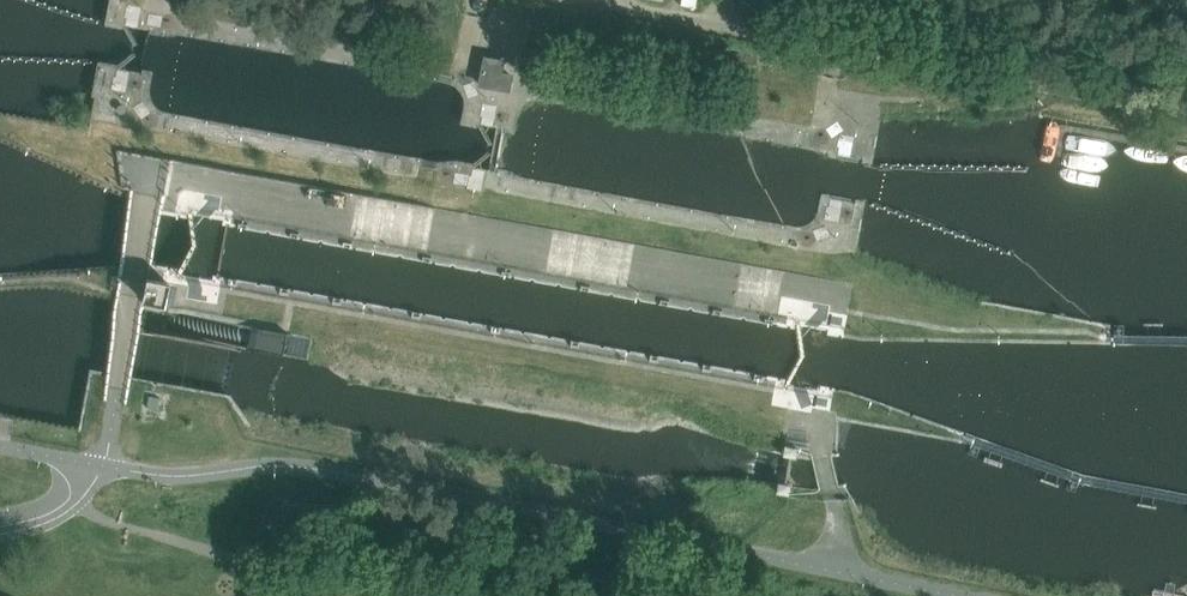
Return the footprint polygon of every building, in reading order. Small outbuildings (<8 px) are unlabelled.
[(484,55),(478,86),(511,92),(514,73),(504,71),(506,59),(484,55)] [(777,303),(783,268),(653,247),(647,282),(777,303)] [(145,301),(164,304),(169,305),(173,284),(168,283),(149,279),(145,301)]
